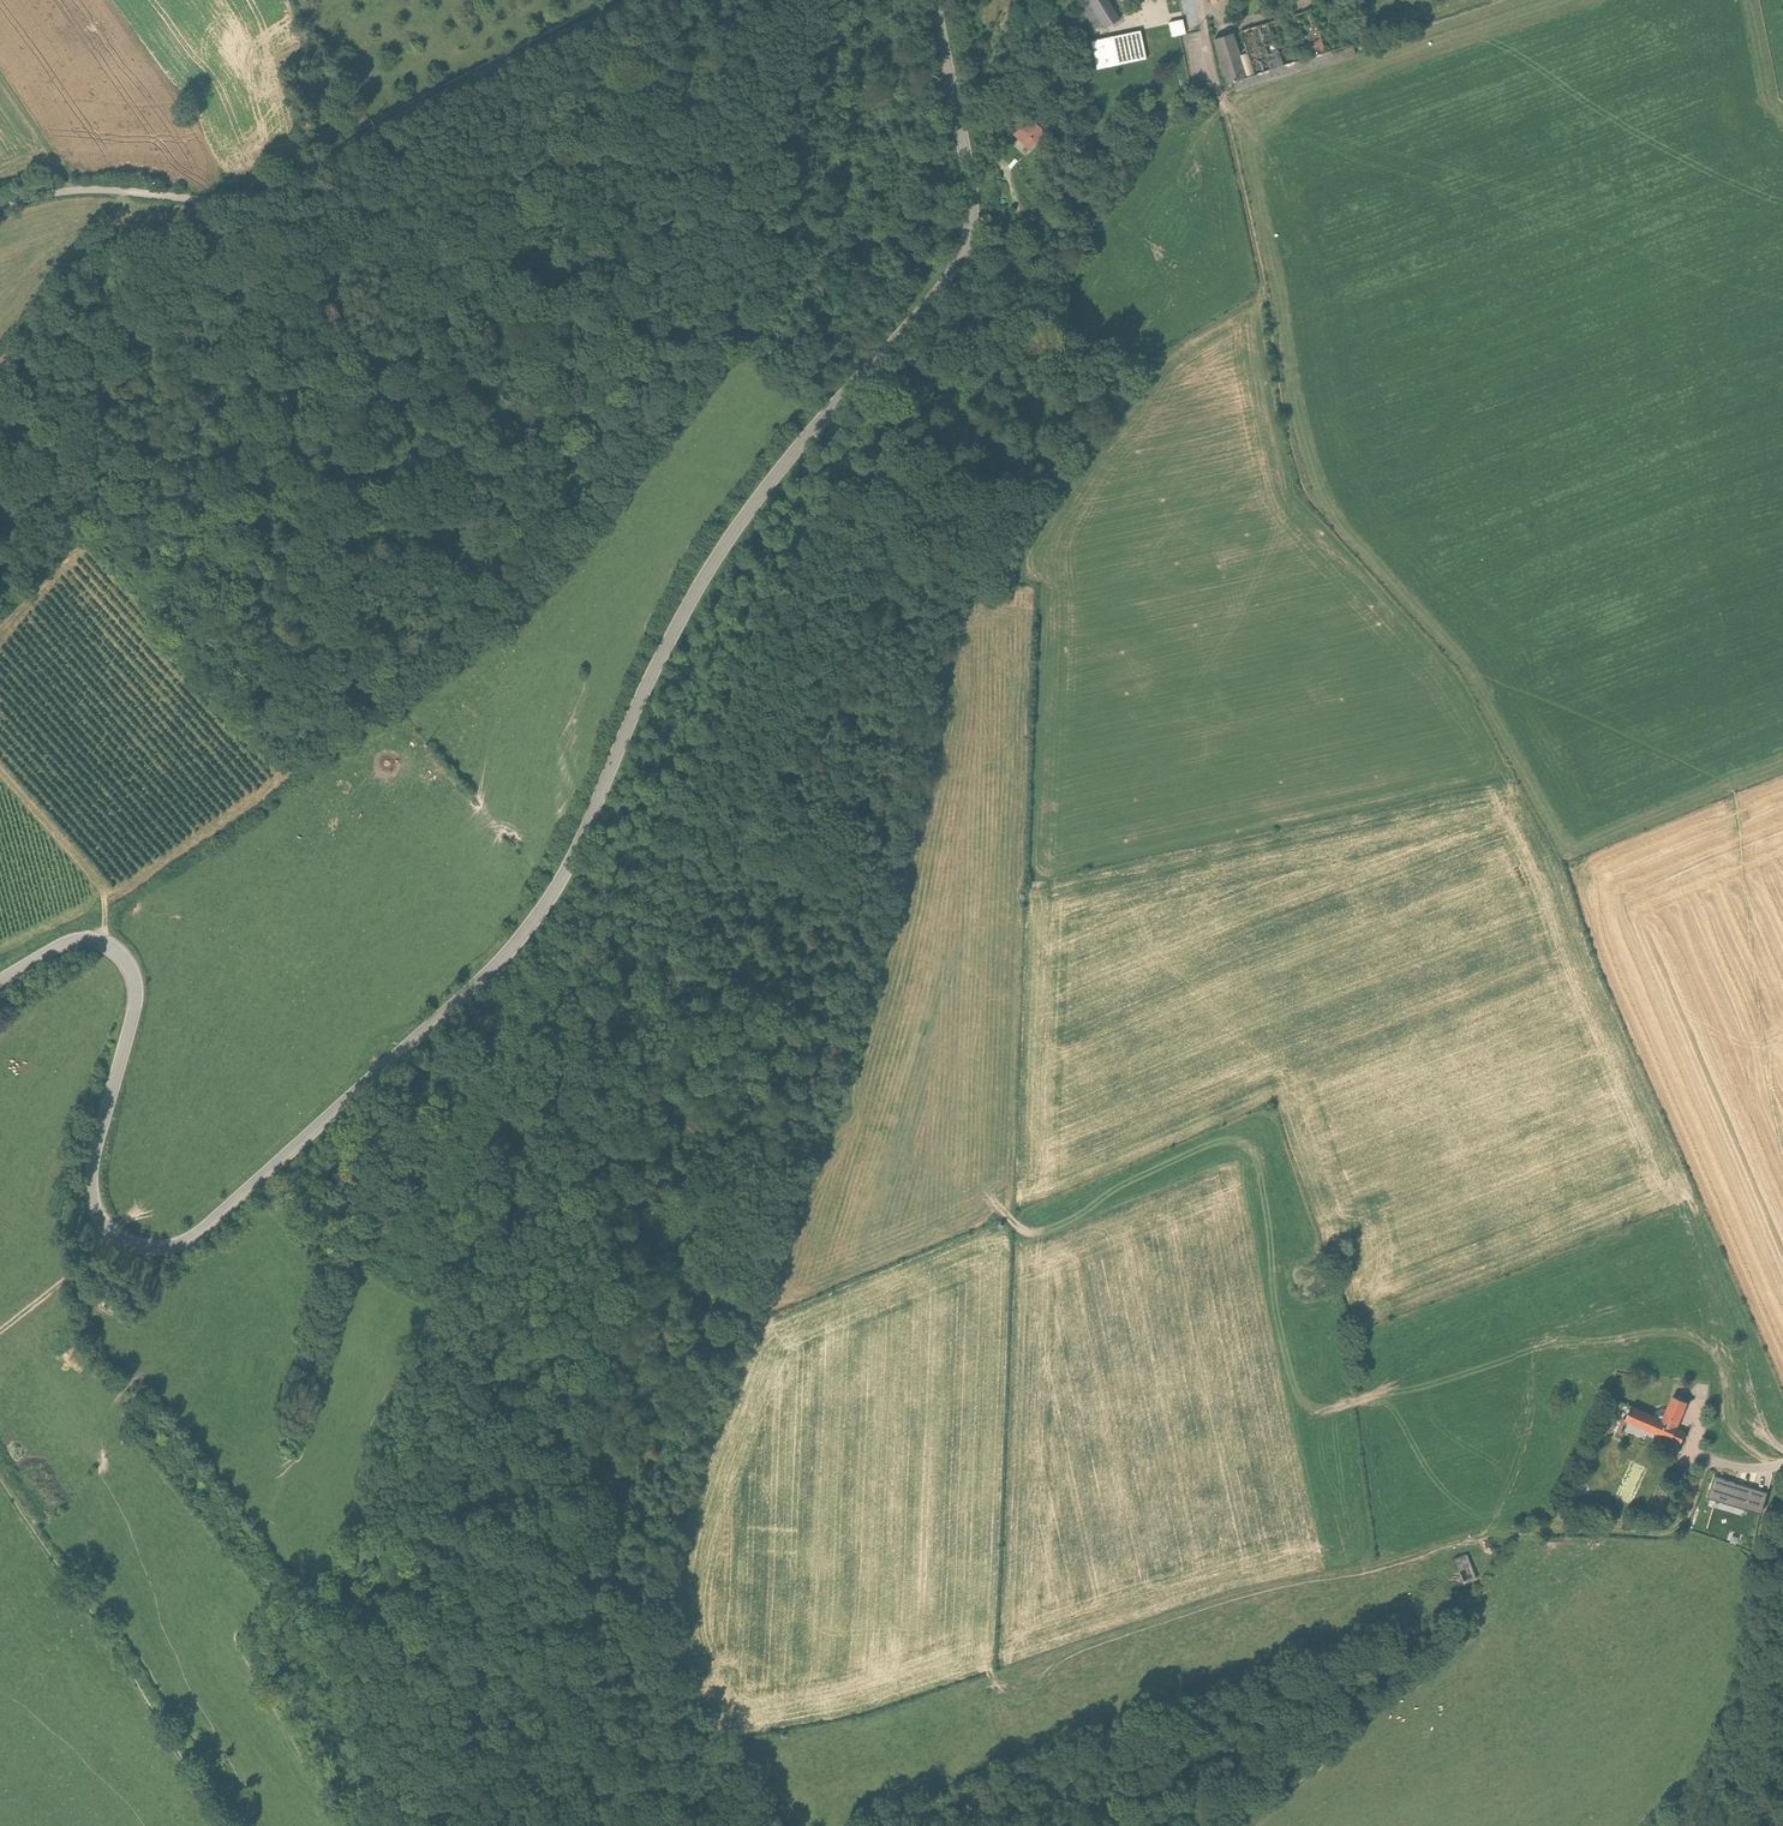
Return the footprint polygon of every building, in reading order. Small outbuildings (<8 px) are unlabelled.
[(1086,0),(1087,2),(1080,7),(1094,30),(1102,25),(1104,29),(1119,19),(1107,0),(1087,0),(1086,0)] [(1232,82),(1325,52),(1311,7),(1238,31),(1245,54),(1239,56),(1232,33),(1213,39),(1227,84),(1232,82)] [(1139,31),(1090,42),(1096,69),(1145,59),(1139,31)] [(1030,119),(1014,135),(1030,151),(1046,134),(1030,119)] [(1627,1417),(1662,1431),(1662,1432),(1680,1439),(1682,1440),(1686,1430),(1677,1426),(1688,1399),(1673,1393),(1666,1408),(1664,1407),(1661,1407),(1658,1408),(1655,1412),(1633,1403),(1627,1417)] [(1627,1417),(1623,1415),(1617,1430),(1621,1431),(1627,1417)] [(1680,1439),(1662,1432),(1660,1438),(1678,1446),(1680,1439)] [(1715,1474),(1709,1495),(1762,1510),(1768,1490),(1715,1474)] [(1567,1497),(1562,1506),(1570,1512),(1576,1503),(1567,1497)] [(1465,1551),(1452,1556),(1460,1579),(1461,1581),(1474,1577),(1465,1551)]
